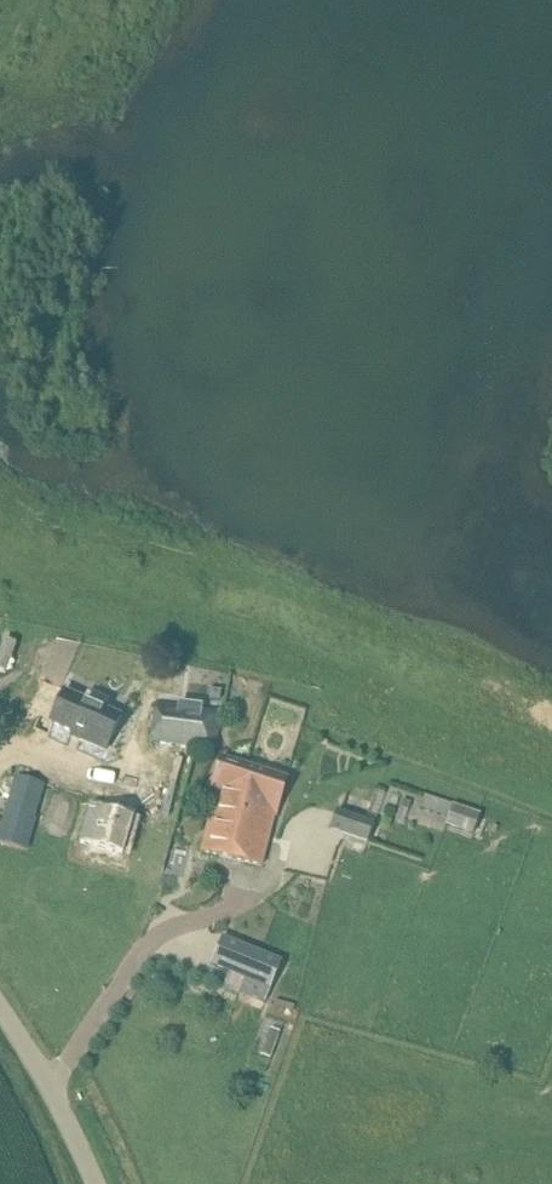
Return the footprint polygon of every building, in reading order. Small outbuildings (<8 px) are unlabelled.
[(78,689),(88,653),(29,636),(21,664),(38,668),(36,677),(78,689)] [(0,652),(0,669),(7,672),(17,644),(4,639),(0,652)] [(64,693),(50,725),(80,739),(79,742),(107,754),(122,720),(64,693)] [(215,753),(221,713),(157,704),(151,743),(215,753)] [(240,789),(246,766),(222,758),(212,789),(218,790),(207,829),(202,852),(234,860),(251,795),(243,793),(244,790),(240,789)] [(262,866),(267,843),(275,816),(276,817),(287,779),(246,766),(240,789),(244,790),(243,793),(251,795),(234,860),(262,866)] [(0,836),(0,843),(26,850),(45,785),(17,777),(0,836)] [(123,857),(130,833),(134,818),(131,817),(136,798),(108,790),(103,809),(91,805),(80,844),(123,857)] [(480,816),(479,815),(426,797),(421,809),(449,819),(447,825),(473,834),(480,816)] [(374,823),(338,811),(331,829),(343,833),(337,848),(363,857),(374,823)] [(240,992),(266,1003),(282,962),(223,938),(211,965),(245,979),(240,992)]
